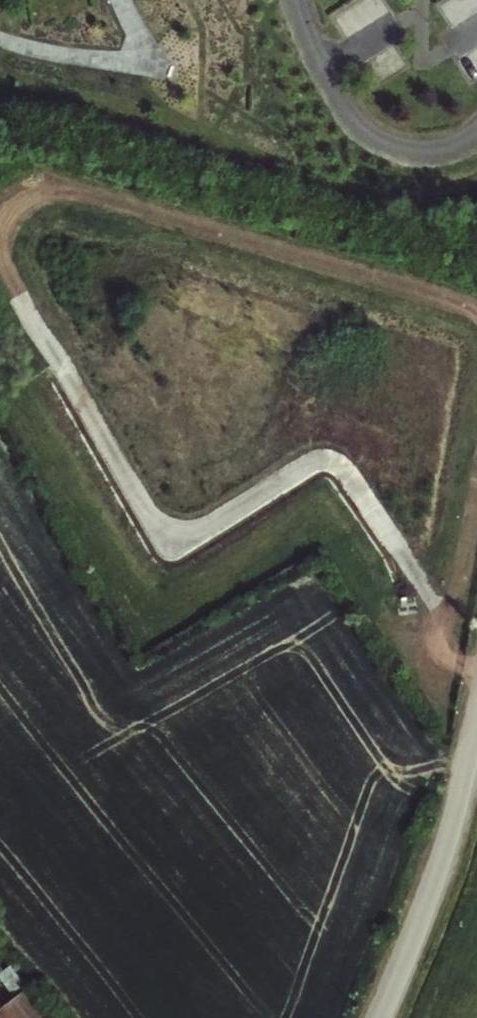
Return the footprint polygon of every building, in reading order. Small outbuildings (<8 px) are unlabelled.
[(38,987),(10,1007),(17,1017),(60,1017),(38,987)]
